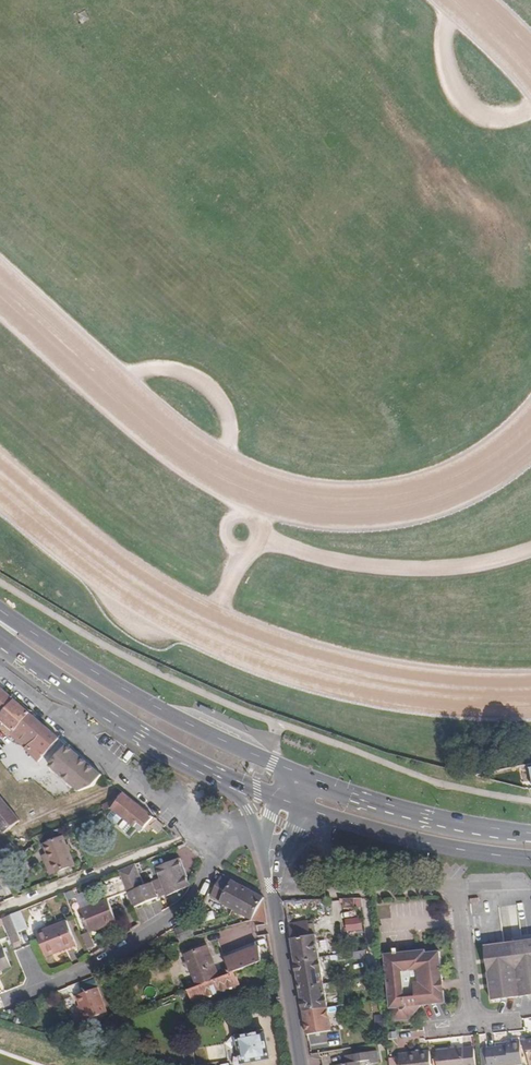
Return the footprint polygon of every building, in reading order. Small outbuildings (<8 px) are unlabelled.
[(85,11),(77,15),(82,23),(89,19),(85,11)] [(15,701),(0,688),(0,711),(2,713),(15,701)] [(8,736),(29,713),(15,701),(2,713),(0,715),(0,728),(8,736)] [(199,704),(197,707),(212,713),(213,710),(199,704)] [(59,739),(29,713),(8,736),(27,753),(34,759),(36,761),(42,754),(43,755),(59,739)] [(113,811),(122,819),(135,829),(136,828),(141,833),(145,829),(147,830),(151,826),(158,832),(164,826),(122,793),(116,800),(114,799),(102,806),(104,810),(110,808),(113,811)] [(4,834),(6,836),(22,824),(0,797),(0,828),(4,834)] [(122,819),(113,811),(109,817),(109,820),(115,825),(119,824),(122,819)] [(42,845),(45,853),(49,861),(45,863),(50,874),(55,871),(73,864),(61,837),(42,845)] [(117,870),(118,873),(125,891),(131,907),(167,893),(168,895),(189,886),(177,858),(155,866),(160,877),(144,884),(134,863),(117,870)] [(125,891),(118,873),(99,881),(106,898),(125,891)] [(219,901),(251,919),(262,899),(263,897),(222,875),(211,895),(219,901)] [(78,895),(81,907),(91,904),(88,892),(78,895)] [(356,909),(356,898),(344,898),(344,909),(356,909)] [(101,924),(102,927),(116,921),(106,899),(79,910),(87,930),(101,924)] [(266,922),(262,899),(251,919),(266,922)] [(19,911),(11,915),(17,930),(25,927),(19,911)] [(21,940),(17,930),(11,915),(10,915),(0,919),(3,925),(10,944),(21,940)] [(346,931),(364,931),(364,917),(346,918),(346,931)] [(45,958),(60,952),(58,949),(75,942),(66,920),(36,933),(45,958)] [(296,962),(320,958),(316,934),(307,935),(305,920),(289,923),(296,962)] [(101,924),(87,930),(88,932),(102,927),(101,924)] [(83,935),(88,949),(96,947),(91,932),(83,935)] [(58,949),(60,952),(77,945),(75,942),(58,949)] [(521,998),(530,997),(530,942),(514,944),(521,998)] [(521,998),(514,944),(486,948),(487,957),(491,960),(488,967),(493,1002),(521,998)] [(189,966),(197,986),(219,978),(207,945),(186,953),(186,952),(184,953),(188,961),(189,966)] [(226,959),(231,974),(234,973),(261,962),(260,946),(226,959)] [(9,967),(2,949),(0,950),(0,971),(9,967)] [(439,980),(445,979),(441,951),(422,952),(422,949),(415,950),(421,1005),(447,1002),(446,990),(440,990),(439,980)] [(421,1005),(415,950),(386,953),(393,1020),(412,1018),(421,1005)] [(324,983),(320,958),(296,962),(300,986),(324,983)] [(219,978),(197,986),(187,990),(192,1003),(202,1000),(203,1002),(219,996),(218,993),(238,985),(234,973),(231,974),(219,978)] [(328,1007),(324,983),(300,986),(304,1011),(328,1007)] [(75,994),(78,1004),(80,1010),(78,1011),(81,1020),(86,1018),(89,1027),(104,1021),(101,1013),(105,1012),(96,987),(75,994)] [(332,1030),(328,1007),(304,1011),(308,1034),(332,1030)] [(263,1033),(236,1037),(241,1064),(268,1059),(263,1033)] [(525,1044),(518,1045),(518,1048),(512,1049),(488,1052),(490,1064),(528,1064),(525,1044)] [(475,1052),(464,1053),(463,1050),(436,1053),(438,1064),(476,1064),(475,1052)] [(430,1052),(399,1056),(400,1064),(432,1064),(430,1052)] [(372,1057),(350,1060),(351,1064),(373,1064),(372,1057)]
